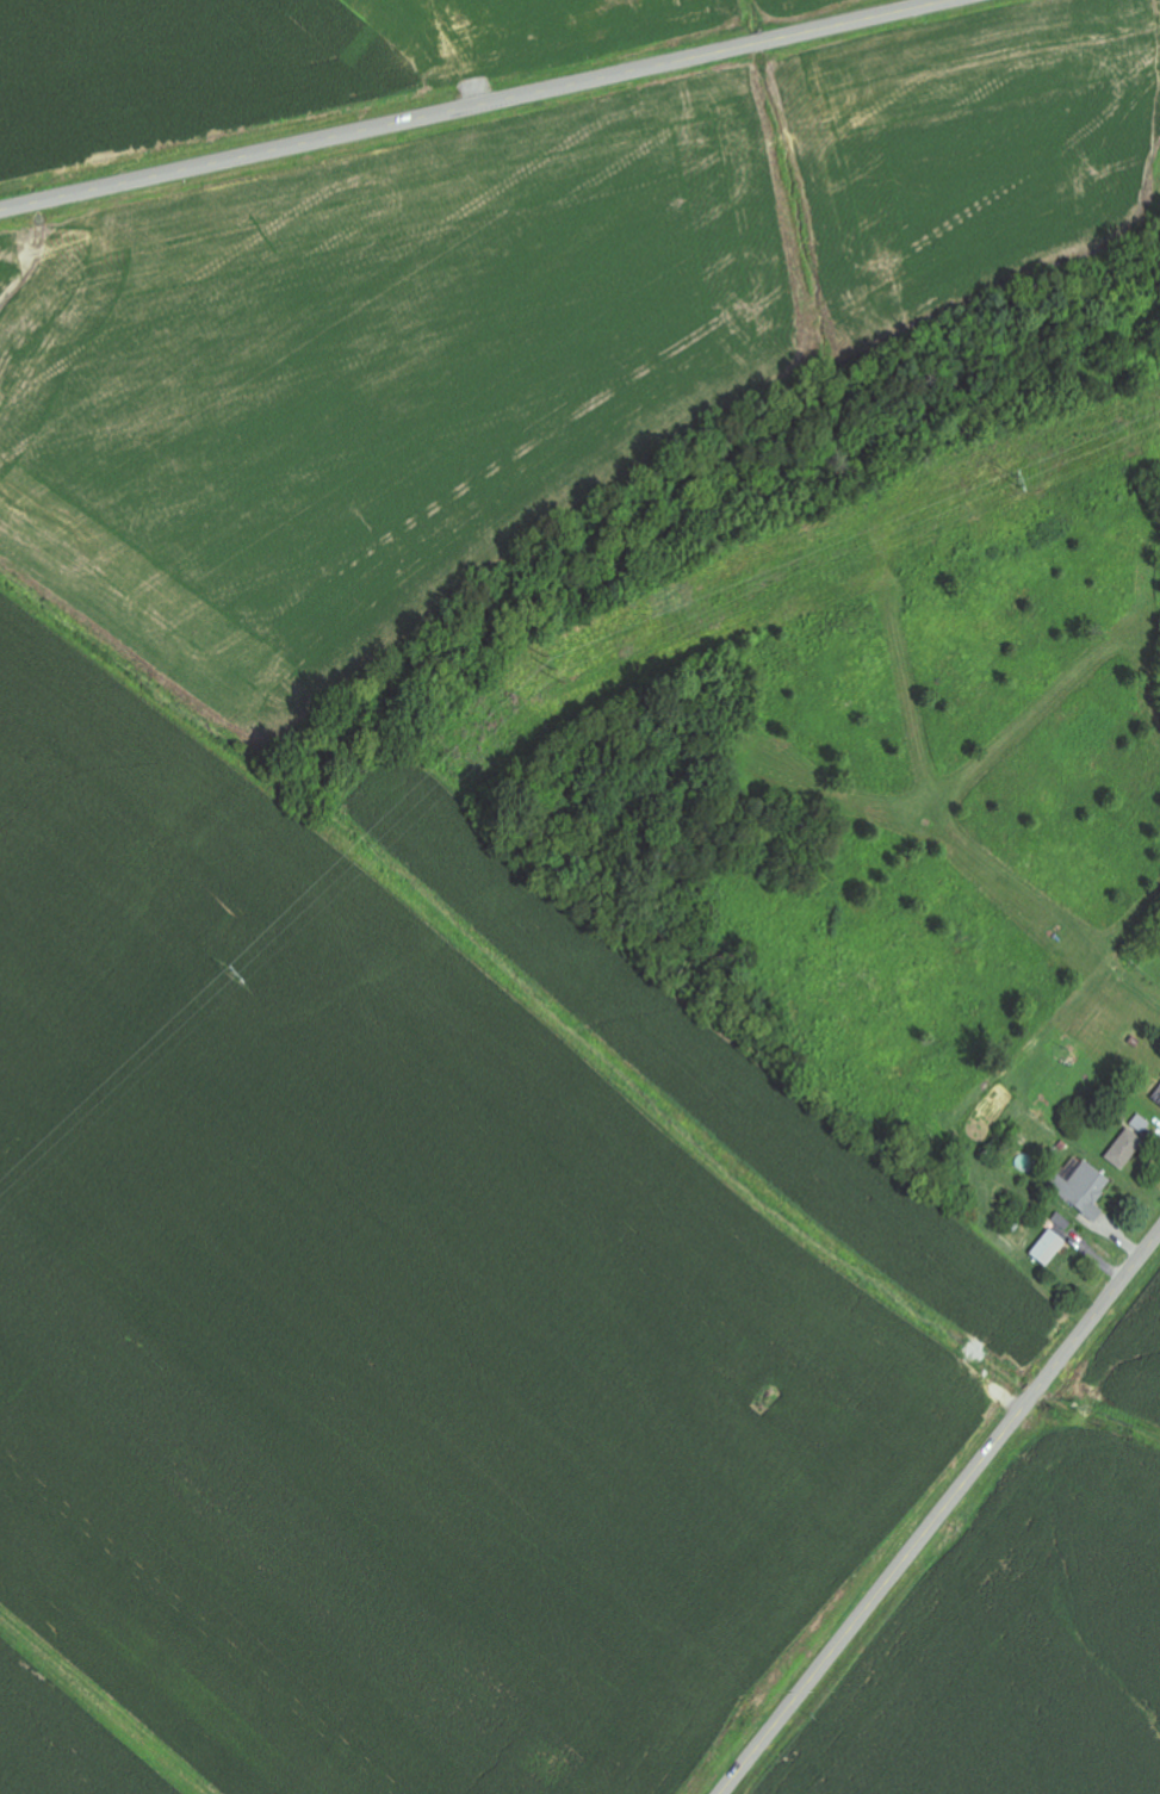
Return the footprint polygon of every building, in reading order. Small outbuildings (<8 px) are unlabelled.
[(1108,1157),(1124,1170),(1158,1128),(1142,1114),(1108,1157)] [(1098,1203),(1116,1183),(1091,1160),(1071,1180),(1066,1175),(1056,1185),(1098,1223),(1108,1212),(1098,1203)] [(1054,1220),(1067,1231),(1073,1224),(1060,1213),(1054,1220)] [(1033,1253),(1050,1267),(1071,1242),(1054,1228),(1033,1253)]
